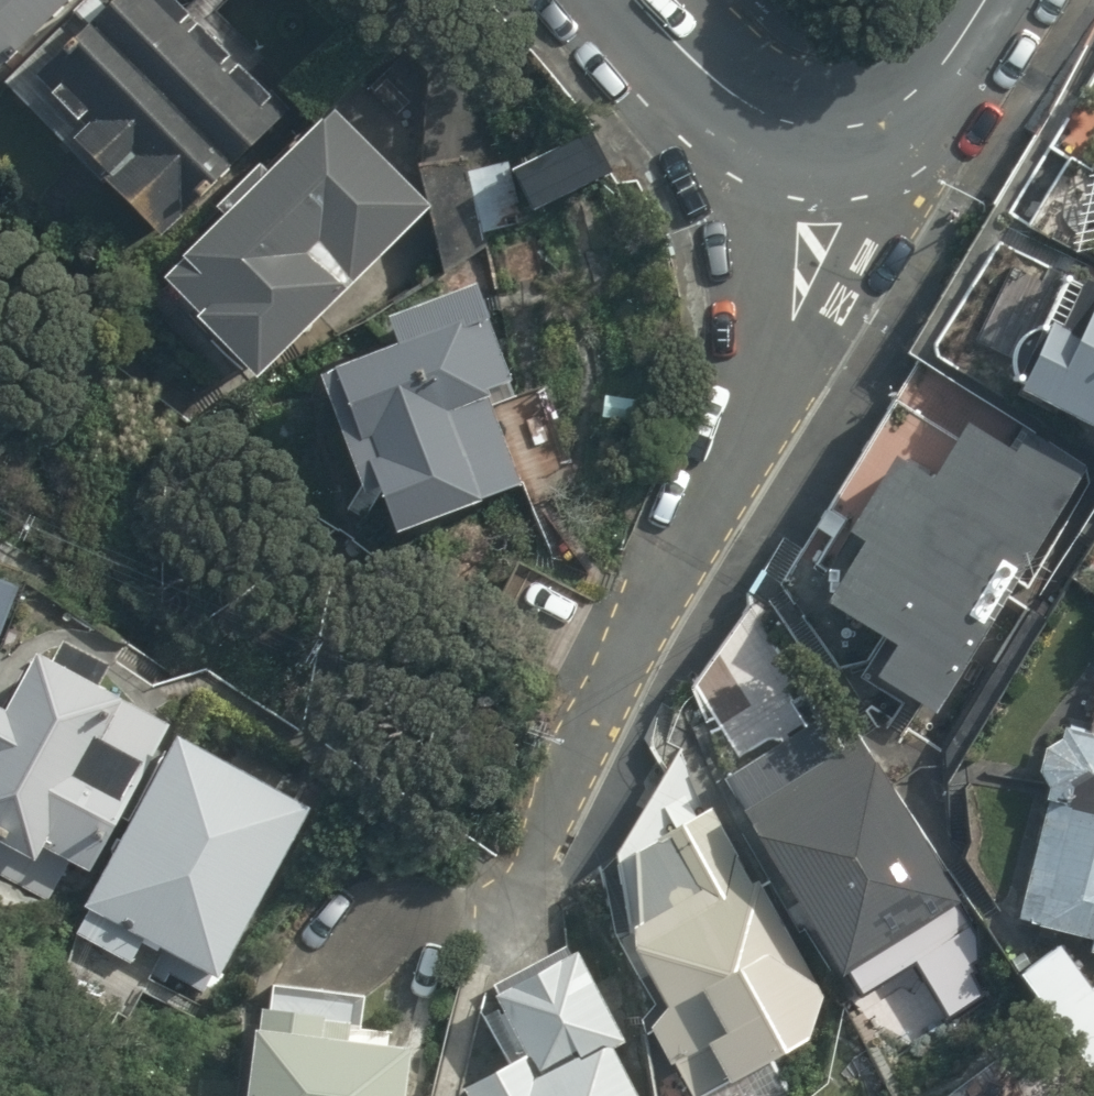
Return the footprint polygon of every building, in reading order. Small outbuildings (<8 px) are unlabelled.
[(67,0),(0,0),(0,65),(67,0)] [(161,236),(289,111),(268,90),(266,92),(241,67),(244,64),(229,48),(226,51),(201,26),(205,23),(190,7),(185,11),(174,0),(111,0),(106,4),(102,0),(87,0),(73,14),(87,28),(33,81),(82,131),(69,143),(161,236)] [(195,317),(257,379),(430,206),(331,109),(268,172),(260,163),(216,207),(225,216),(164,277),(199,313),(195,317)] [(511,172),(532,211),(611,170),(591,131),(511,172)] [(425,166),(449,270),(497,259),(473,156),(425,166)] [(1056,253),(1002,371),(1018,392),(1093,430),(1093,273),(1056,253)] [(377,490),(395,532),(521,485),(493,411),(520,401),(476,285),(385,319),(395,344),(317,373),(363,495),(377,490)] [(873,676),(933,713),(1085,466),(1024,428),(1011,450),(964,422),(954,439),(894,402),(816,528),(853,551),(822,601),(892,644),(873,676)] [(19,587),(0,578),(0,632),(19,587)] [(63,640),(52,661),(34,652),(3,710),(0,709),(0,840),(35,859),(42,845),(90,871),(169,725),(96,685),(108,664),(63,640)] [(973,949),(1010,1011),(1058,983),(908,728),(891,738),(873,709),(774,767),(890,965),(897,961),(911,985),(973,949)] [(1093,933),(1093,728),(1090,727),(1088,737),(1070,748),(1070,751),(1064,770),(1072,788),(1070,799),(1073,800),(1043,920),(1093,933)] [(142,938),(217,978),(308,808),(175,737),(85,906),(82,911),(88,914),(77,934),(129,962),(142,938)] [(727,1095),(828,1095),(851,1085),(859,1064),(849,1042),(878,1027),(823,918),(805,927),(767,851),(743,863),(751,850),(724,811),(685,874),(710,912),(715,904),(721,916),(696,928),(700,978),(735,1048),(709,1061),(727,1095)] [(1093,1038),(1093,966),(1059,992),(1093,1038)] [(682,1079),(693,1073),(645,984),(565,1027),(597,1086),(578,1095),(691,1095),(682,1079)] [(407,1048),(351,1042),(353,1020),(260,1011),(259,1027),(254,1026),(246,1095),(402,1095),(407,1048)]
